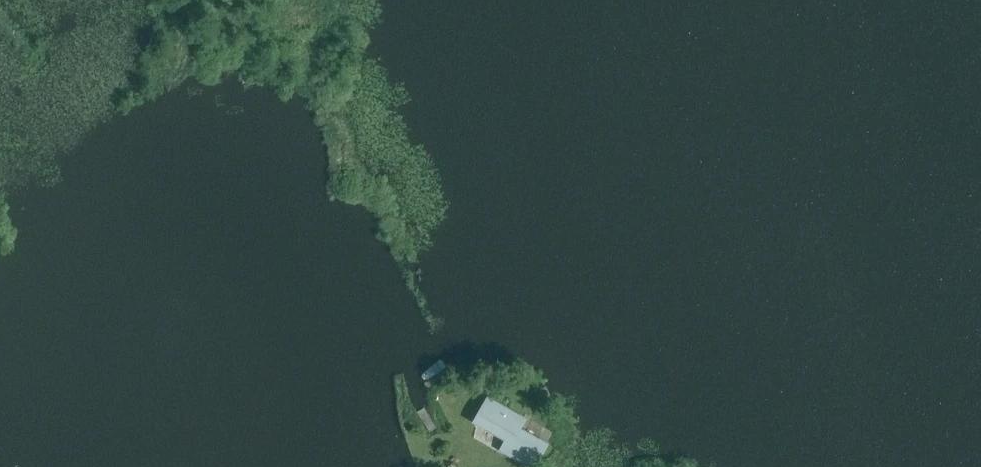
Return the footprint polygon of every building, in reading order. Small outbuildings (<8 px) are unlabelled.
[(549,444),(522,429),(528,419),(487,396),(472,424),(504,442),(499,451),(527,466),(537,466),(549,444)] [(436,428),(424,408),(418,412),(430,432),(436,428)]
